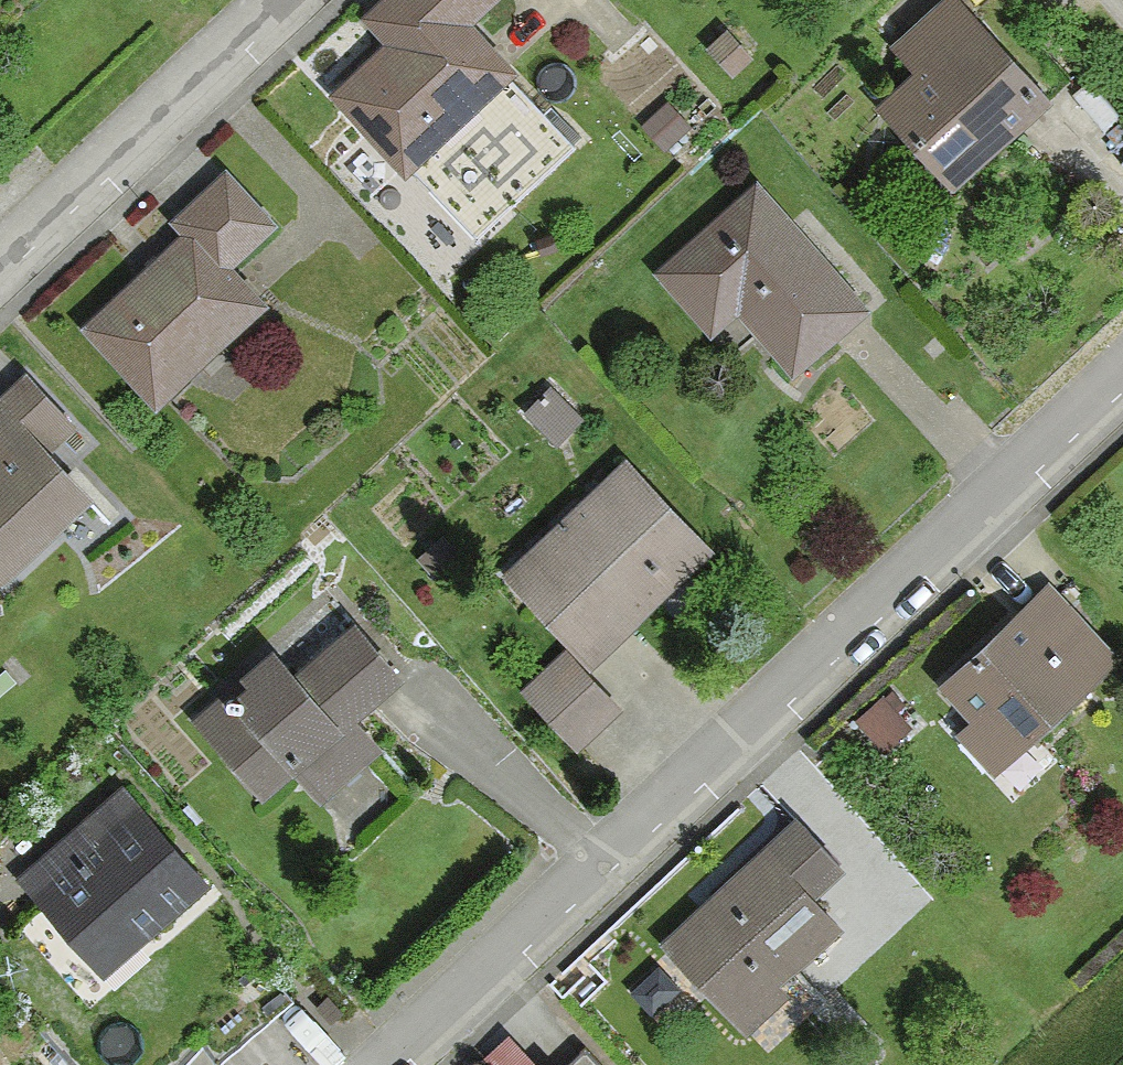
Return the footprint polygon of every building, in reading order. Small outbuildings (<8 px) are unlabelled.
[(358,21),(383,48),(333,94),(479,253),(591,150),(474,24),(500,0),(381,0),(358,21)] [(878,107),(918,150),(905,162),(943,202),(1051,101),(956,0),(945,0),(890,51),(912,75),(878,107)] [(725,31),(709,45),(736,74),(751,60),(725,31)] [(693,132),(667,107),(648,127),(674,152),(693,132)] [(224,170),(168,221),(182,237),(82,329),(158,412),(271,309),(231,266),(275,225),(224,170)] [(757,186),(656,276),(716,343),(742,319),(796,380),(871,314),(757,186)] [(3,588),(97,501),(52,452),(78,428),(27,373),(0,398),(0,585),(3,588)] [(627,461),(506,577),(593,667),(714,551),(627,461)] [(419,563),(440,585),(464,562),(443,540),(419,563)] [(1051,588),(943,683),(1010,758),(1118,663),(1051,588)] [(353,621),(294,674),(270,648),(235,680),(243,689),(228,702),(221,694),(190,722),(270,810),(299,784),(323,810),(387,753),(356,719),(404,676),(353,621)] [(564,656),(523,696),(580,754),(621,714),(564,656)] [(139,811),(33,904),(101,980),(206,887),(139,811)] [(796,818),(660,943),(738,1028),(845,930),(815,898),(844,871),(796,818)]
